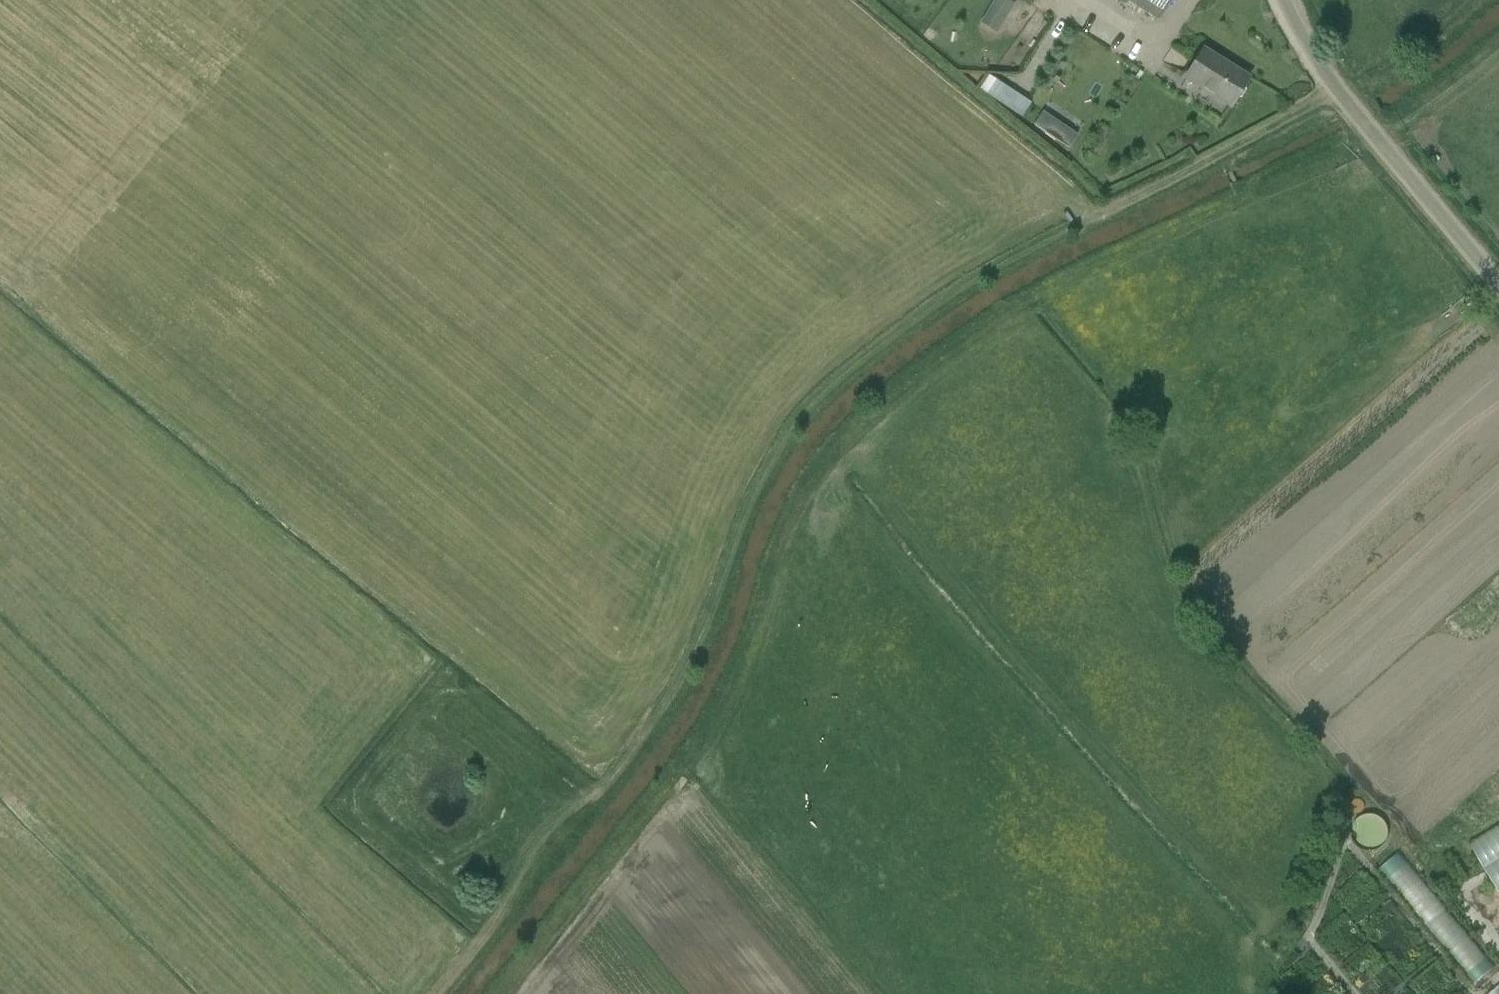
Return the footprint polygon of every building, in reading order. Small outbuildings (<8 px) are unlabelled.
[(1158,21),(1171,0),(1125,0),(1158,21)] [(993,3),(980,22),(997,33),(1010,14),(993,3)] [(1229,108),(1237,95),(1248,78),(1202,49),(1192,66),(1183,79),(1229,108)] [(1034,117),(1045,103),(1002,72),(991,86),(1034,117)] [(1042,112),(1033,125),(1042,132),(1051,118),(1049,117),(1042,112)] [(1368,797),(1345,812),(1362,837),(1384,823),(1368,797)] [(1491,879),(1498,875),(1498,805),(1462,824),(1491,879)] [(1489,954),(1394,838),(1371,857),(1466,973),(1489,954)] [(1494,969),(1476,986),(1484,993),(1498,993),(1498,974),(1494,969)]
